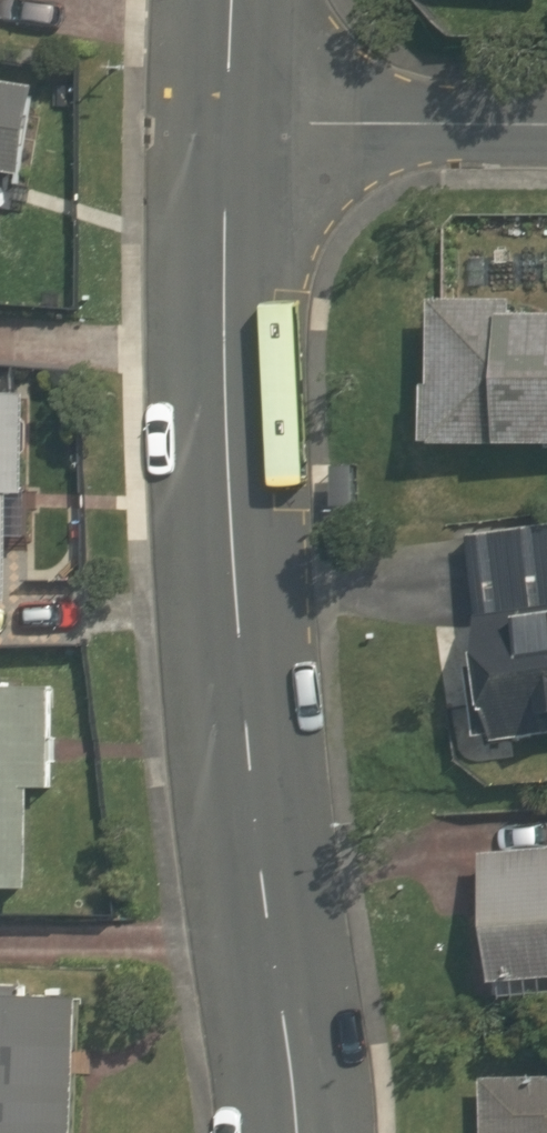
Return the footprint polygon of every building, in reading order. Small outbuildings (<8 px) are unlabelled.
[(35,86),(0,80),(0,172),(22,176),(35,86)] [(509,314),(509,299),(428,299),(428,383),(420,383),(420,440),(430,440),(430,444),(546,444),(546,314),(509,314)] [(25,493),(25,393),(0,393),(0,604),(10,604),(9,493),(25,493)] [(353,505),(353,466),(333,466),(333,505),(353,505)] [(472,618),(546,607),(546,524),(461,536),(472,618)] [(472,618),(477,647),(469,648),(478,710),(486,709),(490,740),(546,732),(546,607),(472,618)] [(26,887),(27,786),(48,786),(49,687),(0,686),(0,887),(26,887)] [(478,853),(488,983),(546,977),(546,848),(478,853)] [(79,996),(19,994),(20,985),(0,985),(0,1132),(75,1132),(79,996)] [(477,1076),(479,1132),(546,1132),(546,1075),(477,1076)]
